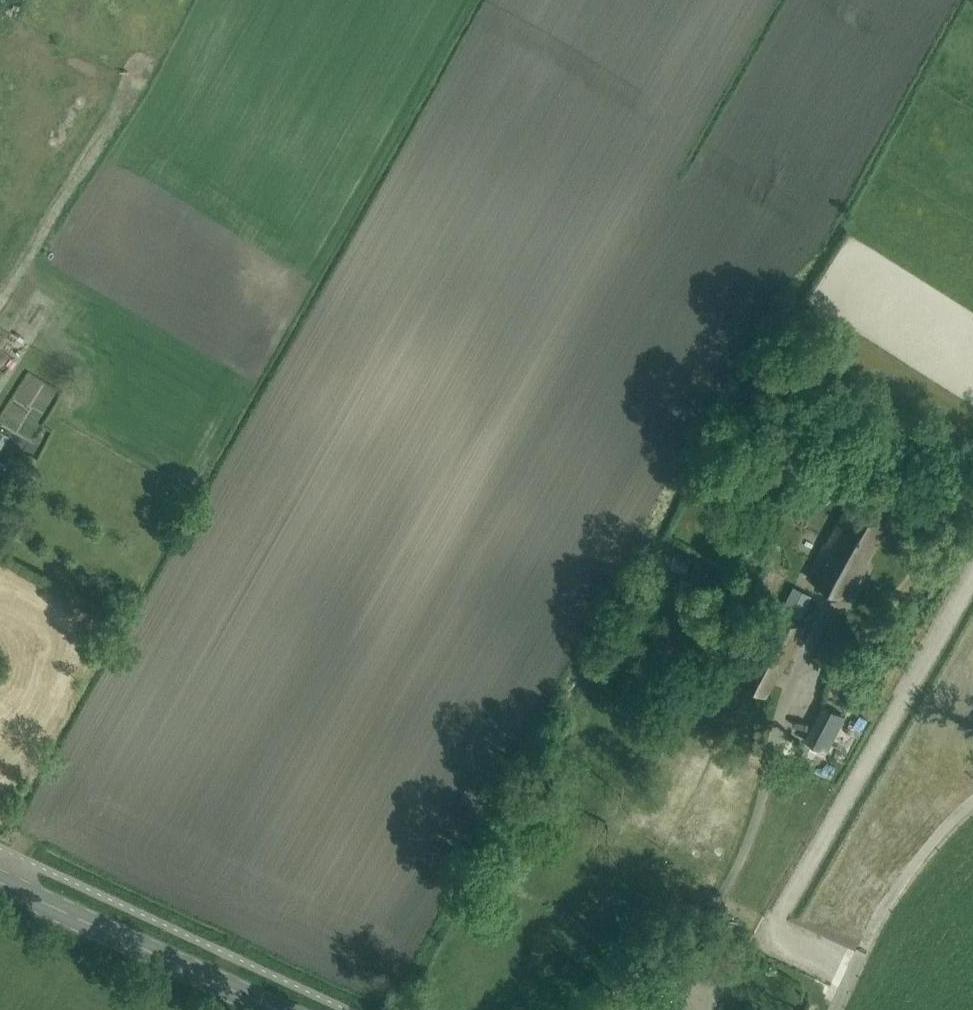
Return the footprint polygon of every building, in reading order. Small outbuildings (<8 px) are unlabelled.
[(865,567),(888,521),(851,501),(828,543),(826,542),(808,578),(850,599),(867,568),(865,567)] [(799,623),(812,597),(794,589),(781,613),(776,610),(739,681),(767,696),(804,625),(799,623)]
